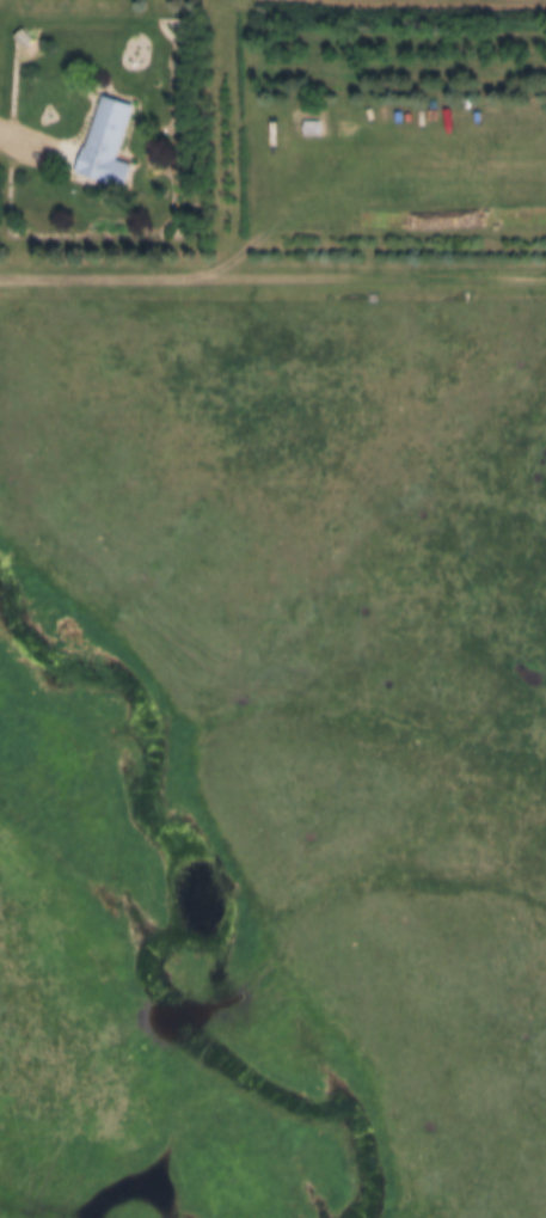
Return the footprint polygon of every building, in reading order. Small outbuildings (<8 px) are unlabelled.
[(79,171),(124,186),(131,163),(117,158),(134,103),(102,93),(79,171)] [(320,132),(318,119),(304,120),(306,133),(320,132)]
